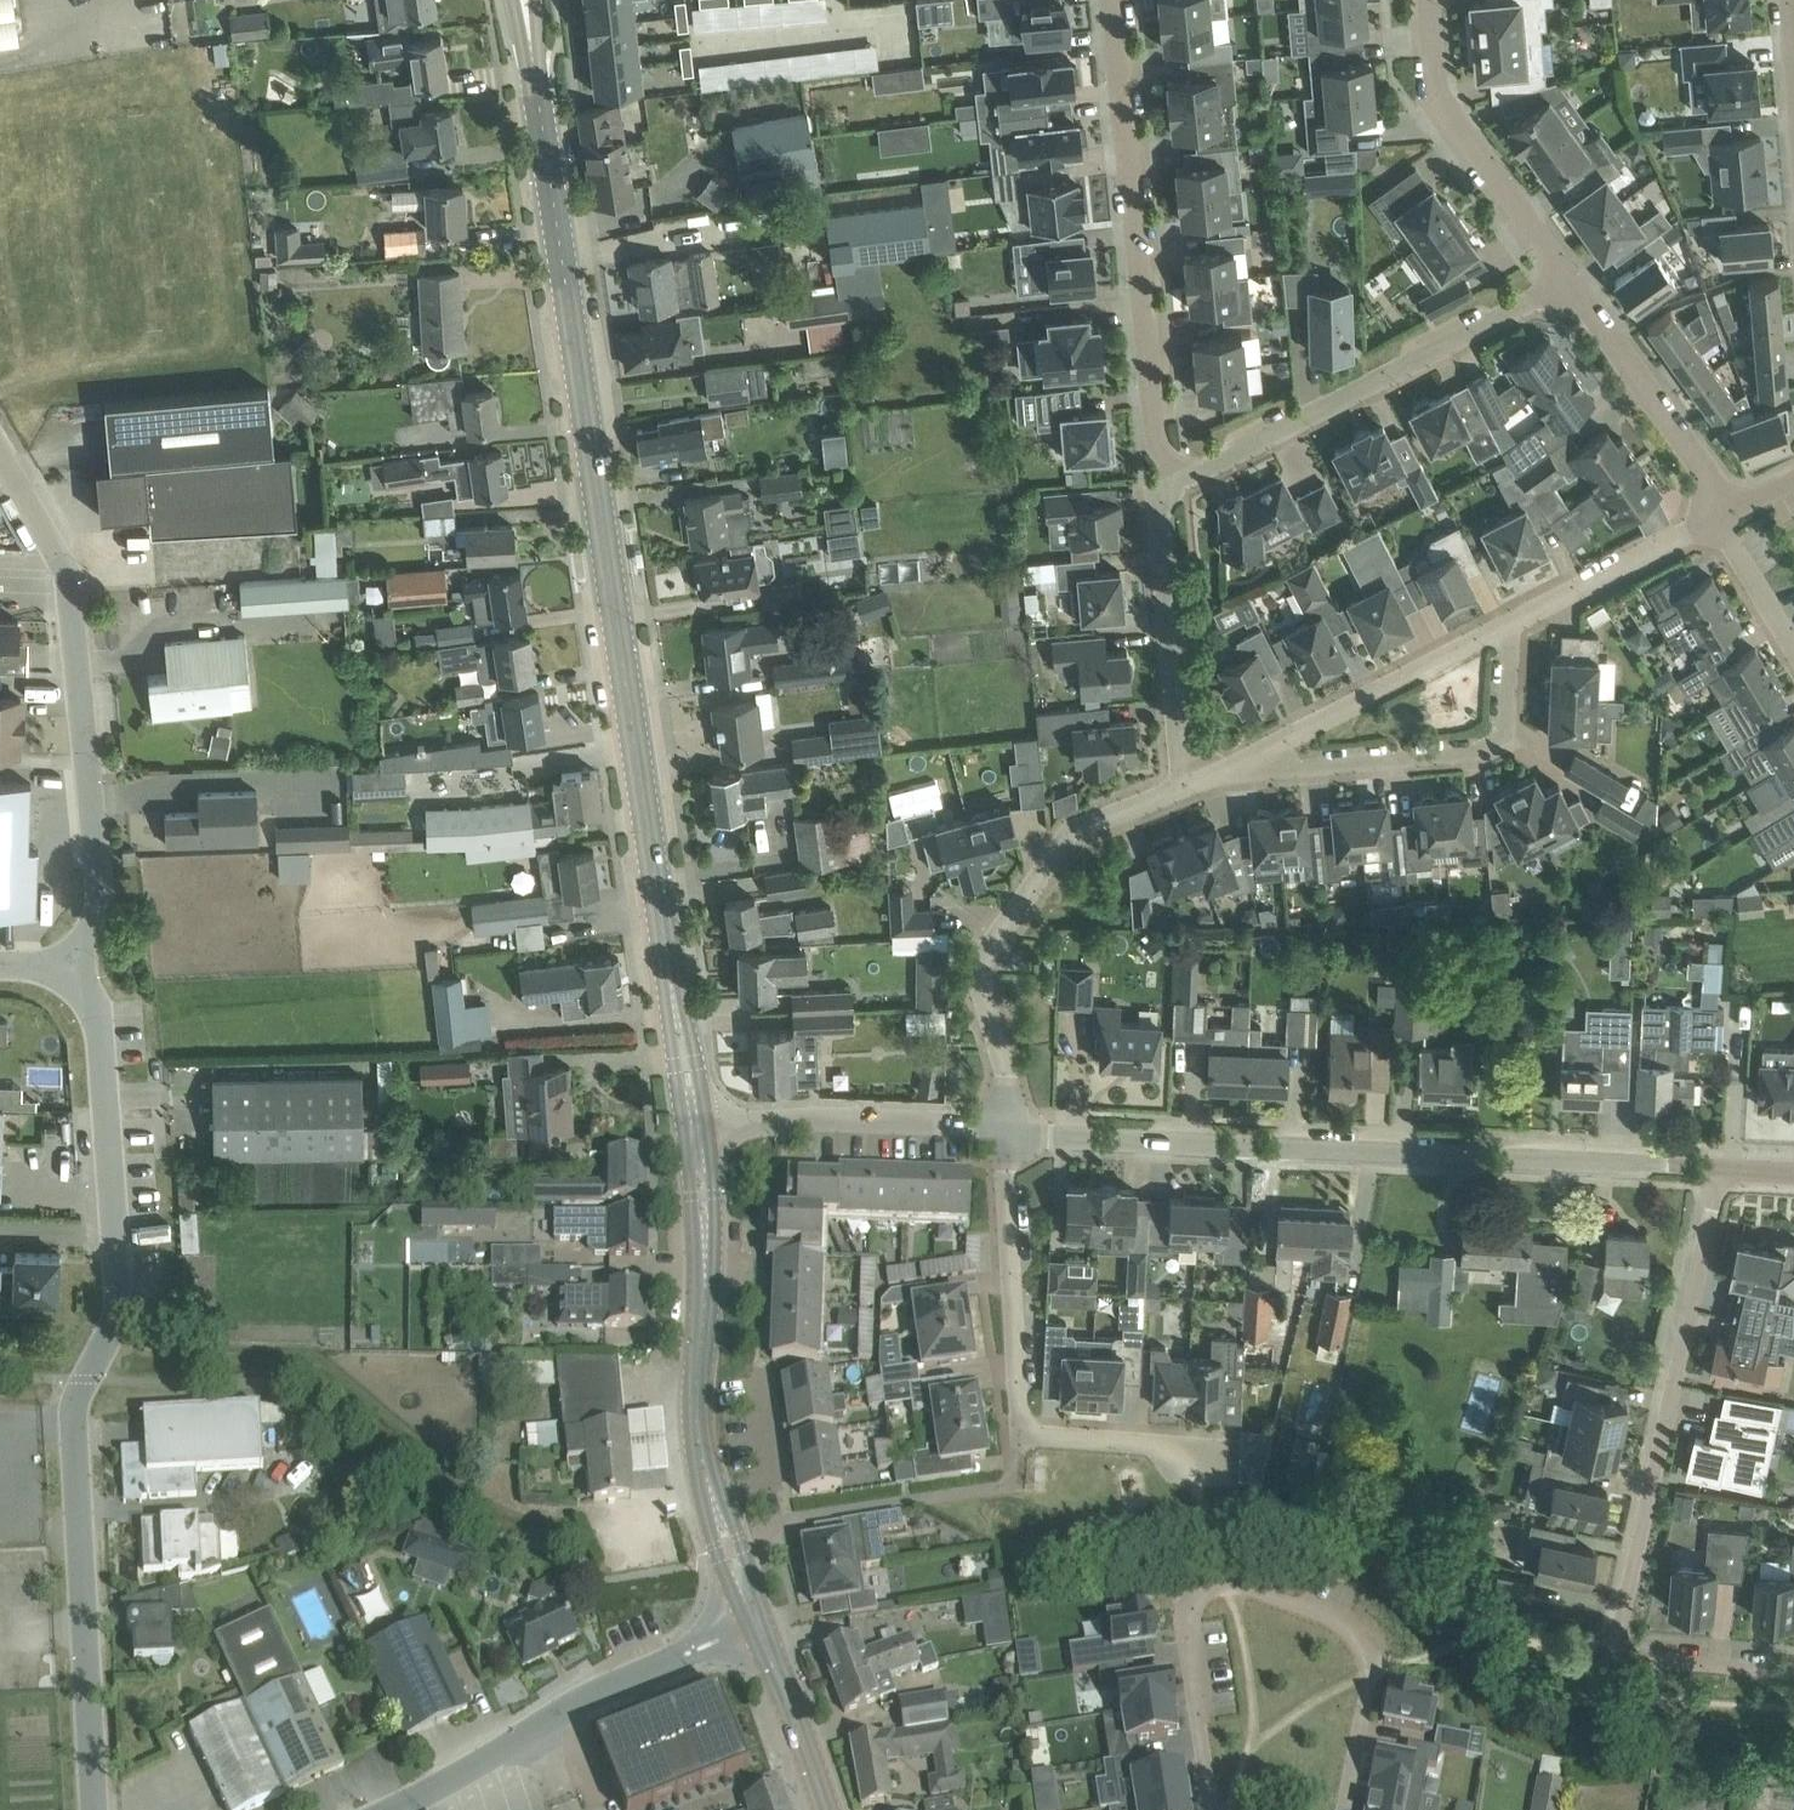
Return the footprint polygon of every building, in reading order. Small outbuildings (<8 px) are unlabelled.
[(436,0),(376,0),(380,30),(410,28),(410,27),(408,27),(407,15),(437,10),(436,0)] [(587,25),(634,19),(632,0),(609,0),(586,3),(586,2),(585,2),(587,25)] [(676,14),(687,13),(686,0),(679,0),(675,0),(676,14)] [(919,23),(955,20),(953,0),(918,0),(919,23)] [(1014,39),(1069,34),(1066,10),(1065,10),(1064,0),(1039,2),(1039,0),(978,0),(979,16),(1012,13),(1014,39)] [(1161,15),(1159,15),(1160,21),(1210,16),(1208,0),(1159,0),(1161,15)] [(1469,36),(1541,29),(1541,27),(1547,27),(1545,4),(1554,3),(1554,0),(1502,0),(1471,3),(1472,13),(1467,13),(1469,36)] [(1731,23),(1750,21),(1748,0),(1704,0),(1706,25),(1713,25),(1714,29),(1731,27),(1730,23),(1731,23)] [(1365,2),(1317,6),(1305,7),(1309,51),(1345,47),(1344,31),(1368,29),(1365,2)] [(234,38),(271,34),(268,9),(231,13),(234,38)] [(687,13),(676,14),(678,30),(689,28),(687,13)] [(1188,62),(1233,57),(1231,39),(1212,41),(1210,16),(1160,21),(1161,26),(1162,26),(1164,47),(1187,45),(1188,62)] [(590,37),(591,47),(637,42),(634,19),(587,25),(589,37),(590,37)] [(1516,93),(1525,90),(1546,83),(1541,29),(1469,36),(1471,59),(1476,58),(1477,75),(1502,72),(1502,75),(1514,74),(1516,93)] [(410,42),(408,32),(369,38),(372,65),(411,59),(414,84),(447,79),(441,37),(410,42)] [(1728,63),(1726,38),(1682,42),(1685,75),(1708,73),(1711,106),(1757,102),(1754,61),(1728,63)] [(235,61),(234,39),(215,40),(216,62),(235,61)] [(637,42),(591,47),(594,69),(640,64),(637,42)] [(682,59),(693,58),(691,43),(680,45),(682,59)] [(701,82),(878,70),(876,45),(699,58),(701,82)] [(1233,57),(1188,62),(1190,78),(1168,80),(1170,102),(1168,102),(1169,108),(1233,101),(1237,101),(1233,57)] [(694,72),(693,58),(682,59),(683,74),(694,72)] [(1072,80),(1078,80),(1077,65),(1071,66),(1070,59),(999,67),(1001,87),(976,90),(978,103),(955,105),(956,117),(995,112),(1039,108),(1045,107),(1043,91),(1073,87),(1072,80)] [(921,62),(873,70),(876,90),(924,82),(921,62)] [(1325,93),(1373,89),(1371,62),(1322,66),(1325,93)] [(640,64),(594,69),(596,93),(642,87),(640,64)] [(344,103),(356,102),(396,98),(393,78),(354,82),(355,87),(342,87),(344,103)] [(1530,153),(1569,125),(1553,103),(1567,93),(1557,80),(1546,83),(1525,90),(1529,103),(1522,108),(1527,114),(1511,125),(1512,127),(1509,130),(1522,149),(1525,146),(1530,153)] [(1373,89),(1325,93),(1304,95),(1309,152),(1349,148),(1346,118),(1375,116),(1373,89)] [(424,113),(422,100),(390,102),(393,124),(401,123),(405,146),(405,151),(409,151),(457,144),(456,141),(460,139),(458,128),(454,127),(452,109),(424,113)] [(1233,101),(1169,108),(1169,113),(1171,113),(1173,134),(1202,131),(1204,148),(1238,144),(1233,101)] [(595,203),(618,199),(633,196),(618,104),(579,111),(595,203)] [(1039,108),(995,112),(998,137),(1017,134),(1020,155),(1080,149),(1079,141),(1085,141),(1084,126),(1078,127),(1077,120),(1047,123),(1045,107),(1039,108)] [(819,177),(807,111),(732,124),(741,174),(795,165),(798,180),(819,177)] [(900,123),(901,145),(930,143),(929,121),(900,123)] [(1665,151),(1703,148),(1701,123),(1662,127),(1665,151)] [(1582,144),(1569,125),(1530,153),(1535,160),(1531,162),(1542,176),(1545,174),(1548,179),(1575,160),(1583,171),(1616,149),(1603,130),(1582,144)] [(1710,141),(1712,162),(1721,161),(1724,196),(1714,197),(1714,198),(1729,197),(1733,200),(1738,201),(1742,199),(1745,196),(1766,194),(1761,137),(1731,139),(1710,141)] [(1178,195),(1228,189),(1242,188),(1238,144),(1204,148),(1205,164),(1176,167),(1179,189),(1177,189),(1178,195)] [(405,146),(355,153),(359,180),(412,173),(409,151),(405,151),(405,146)] [(1274,170),(1303,170),(1303,149),(1274,149),(1274,170)] [(1581,231),(1626,201),(1608,178),(1620,170),(1609,156),(1616,150),(1616,149),(1583,171),(1593,185),(1566,204),(1572,213),(1569,215),(1581,231)] [(1047,180),(1046,165),(993,171),(996,197),(1030,194),(1033,225),(1081,219),(1080,209),(1086,208),(1084,187),(1078,187),(1077,177),(1047,180)] [(711,174),(697,191),(716,207),(730,190),(711,174)] [(779,175),(756,180),(760,197),(783,193),(779,175)] [(946,176),(921,179),(924,202),(926,202),(933,252),(956,249),(946,176)] [(1413,201),(1403,199),(1393,185),(1370,201),(1392,232),(1400,234),(1407,228),(1417,243),(1460,217),(1461,217),(1458,213),(1457,213),(1448,200),(1441,199),(1433,187),(1413,201)] [(465,227),(463,186),(405,189),(406,207),(427,206),(428,229),(465,227)] [(1231,217),(1228,189),(1178,195),(1178,200),(1180,200),(1182,221),(1231,217)] [(964,196),(950,199),(957,240),(971,237),(964,196)] [(1640,220),(1626,201),(1581,231),(1594,250),(1597,247),(1603,256),(1629,237),(1637,248),(1660,231),(1672,222),(1661,206),(1640,220)] [(835,265),(933,253),(933,252),(926,202),(924,202),(829,214),(835,265)] [(1737,226),(1736,211),(1702,214),(1703,230),(1720,229),(1723,261),(1771,257),(1771,251),(1773,250),(1771,229),(1769,229),(1768,223),(1737,226)] [(1460,217),(1417,243),(1406,252),(1433,288),(1420,295),(1430,314),(1474,292),(1465,275),(1465,274),(1463,275),(1455,265),(1477,249),(1469,237),(1470,230),(1460,217)] [(299,223),(276,225),(278,257),(301,256),(299,223)] [(386,256),(426,254),(425,227),(385,229),(386,256)] [(1635,309),(1675,280),(1656,254),(1670,244),(1660,231),(1637,248),(1633,251),(1641,263),(1615,281),(1619,286),(1617,287),(1630,305),(1632,304),(1635,309)] [(1236,276),(1236,275),(1234,250),(1246,249),(1244,232),(1220,234),(1222,251),(1185,254),(1187,276),(1186,276),(1186,281),(1236,276)] [(1094,286),(1091,250),(1062,253),(1060,235),(1012,240),(1014,261),(1031,260),(1034,289),(1051,288),(1051,290),(1094,286)] [(779,240),(753,245),(756,263),(782,258),(779,240)] [(719,299),(711,250),(690,253),(690,257),(670,260),(669,256),(647,259),(648,261),(630,263),(634,288),(638,287),(642,311),(676,305),(695,302),(719,299)] [(1318,288),(1317,269),(1284,270),(1287,303),(1310,302),(1312,353),(1351,351),(1348,287),(1318,288)] [(463,346),(459,274),(460,274),(460,272),(419,274),(423,351),(427,351),(427,355),(428,358),(430,362),(433,364),(436,365),(439,366),(442,365),(445,364),(450,359),(451,356),(451,353),(451,348),(464,348),(464,346),(463,346)] [(1236,276),(1186,281),(1187,287),(1188,287),(1191,308),(1222,305),(1224,321),(1252,318),(1248,274),(1236,275),(1236,276)] [(858,318),(886,315),(881,275),(857,278),(807,285),(809,296),(833,293),(840,292),(844,317),(858,315),(858,318)] [(1752,316),(1781,314),(1778,277),(1749,279),(1752,316)] [(844,317),(840,292),(809,296),(809,298),(784,301),(788,327),(858,318),(858,315),(844,317)] [(1700,311),(1711,306),(1706,295),(1695,299),(1700,311)] [(958,314),(971,312),(969,296),(956,298),(958,314)] [(1726,326),(1735,323),(1727,300),(1718,304),(1726,326)] [(1708,333),(1720,328),(1711,306),(1700,311),(1708,333)] [(1669,355),(1692,338),(1671,308),(1647,325),(1669,355)] [(628,366),(651,362),(651,360),(691,354),(690,351),(705,349),(700,311),(678,314),(679,319),(644,324),(645,331),(623,334),(628,366)] [(1755,353),(1784,350),(1781,314),(1752,316),(1755,353)] [(1020,373),(1026,373),(1045,371),(1045,379),(1080,376),(1079,369),(1103,367),(1099,328),(1087,330),(1086,318),(1051,321),(1053,333),(1041,334),(1041,336),(1022,338),(1017,339),(1020,373)] [(1708,333),(1706,328),(1692,338),(1669,355),(1690,385),(1714,368),(1701,351),(1722,336),(1720,328),(1708,333)] [(1195,368),(1245,363),(1242,336),(1194,341),(1196,362),(1194,363),(1195,368)] [(1487,373),(1468,383),(1479,404),(1489,424),(1509,414),(1533,396),(1572,368),(1550,336),(1510,365),(1511,365),(1521,379),(1515,383),(1499,395),(1499,394),(1487,373)] [(1758,390),(1787,387),(1784,350),(1755,353),(1758,390)] [(768,393),(764,363),(744,366),(744,365),(706,370),(710,400),(768,393)] [(1245,363),(1195,368),(1195,374),(1197,374),(1199,395),(1248,390),(1245,363)] [(1572,368),(1533,396),(1549,418),(1556,427),(1570,417),(1575,413),(1595,399),(1572,368)] [(1725,406),(1735,398),(1714,368),(1690,385),(1712,415),(1725,406)] [(465,393),(463,376),(410,379),(416,419),(449,413),(452,432),(498,425),(493,389),(465,393)] [(1082,414),(1080,385),(1035,391),(1038,428),(1057,426),(1058,439),(1065,439),(1067,459),(1088,457),(1089,462),(1115,459),(1113,433),(1108,433),(1106,411),(1082,414)] [(112,466),(275,450),(269,387),(105,402),(112,465),(112,466)] [(1735,398),(1725,406),(1731,414),(1751,406),(1746,391),(1735,398)] [(1417,409),(1412,412),(1423,433),(1431,449),(1463,433),(1477,460),(1501,447),(1489,424),(1479,404),(1462,413),(1450,392),(1430,402),(1428,398),(1415,405),(1417,409)] [(1768,451),(1791,442),(1788,436),(1790,435),(1787,403),(1755,415),(1768,451)] [(727,431),(723,410),(659,420),(660,425),(638,429),(640,445),(638,447),(639,453),(642,455),(643,461),(684,454),(685,458),(709,454),(706,435),(727,431)] [(1745,459),(1768,451),(1755,415),(1722,427),(1741,453),(1743,453),(1745,459)] [(1355,490),(1404,465),(1384,426),(1335,451),(1337,455),(1337,459),(1338,463),(1340,467),(1343,471),(1347,473),(1355,490)] [(845,428),(823,430),(826,463),(848,461),(845,428)] [(1533,429),(1503,451),(1508,461),(1517,473),(1548,450),(1533,429)] [(1616,441),(1607,429),(1566,459),(1575,472),(1583,466),(1597,486),(1589,491),(1590,492),(1637,458),(1622,437),(1616,441)] [(150,511),(151,530),(298,522),(291,449),(275,450),(112,466),(112,465),(97,467),(101,516),(150,511)] [(1531,493),(1562,470),(1548,450),(1517,473),(1531,493)] [(474,495),(484,494),(508,490),(502,451),(439,461),(437,453),(370,463),(374,486),(387,484),(387,487),(428,481),(427,478),(456,473),(459,496),(473,494),(474,495)] [(1659,497),(1656,493),(1660,490),(1637,458),(1590,492),(1596,500),(1604,495),(1621,518),(1644,501),(1647,506),(1659,497)] [(1493,468),(1515,511),(1482,528),(1496,555),(1492,557),(1502,578),(1530,564),(1528,559),(1548,549),(1539,531),(1553,524),(1551,520),(1531,493),(1517,473),(1508,461),(1493,468)] [(1421,505),(1439,496),(1421,462),(1403,471),(1421,505)] [(764,499),(803,493),(800,471),(761,476),(764,499)] [(1219,531),(1218,536),(1218,540),(1220,545),(1223,548),(1223,553),(1248,552),(1265,552),(1265,548),(1265,536),(1293,521),(1303,528),(1310,524),(1313,530),(1318,528),(1343,515),(1337,504),(1326,482),(1298,497),(1299,500),(1294,502),(1282,478),(1244,498),(1242,494),(1220,505),(1222,509),(1222,528),(1219,531)] [(1066,489),(1044,491),(1046,516),(1049,516),(1069,514),(1071,544),(1072,544),(1074,558),(1095,556),(1101,556),(1100,541),(1118,540),(1116,518),(1122,517),(1121,501),(1092,503),(1091,487),(1066,489)] [(741,497),(740,492),(687,500),(693,540),(727,536),(728,544),(748,541),(746,529),(753,521),(749,496),(741,497)] [(831,567),(858,564),(851,502),(824,505),(831,567)] [(877,503),(862,505),(865,525),(880,522),(877,503)] [(1571,549),(1590,535),(1569,507),(1551,520),(1553,524),(1571,549)] [(1623,526),(1628,535),(1663,517),(1658,507),(1623,526)] [(425,533),(457,531),(456,513),(455,512),(424,513),(424,515),(425,533)] [(469,558),(491,557),(515,556),(513,524),(467,527),(469,558)] [(1474,592),(1462,568),(1477,560),(1459,525),(1431,539),(1427,551),(1433,564),(1418,572),(1428,593),(1433,590),(1442,609),(1449,606),(1450,609),(1464,602),(1463,598),(1474,592)] [(338,572),(335,526),(315,527),(317,553),(311,554),(312,561),(317,560),(317,573),(338,572)] [(1356,541),(1366,561),(1389,549),(1378,530),(1356,541)] [(766,549),(764,540),(748,542),(748,541),(728,544),(728,545),(731,544),(732,554),(696,560),(700,592),(723,589),(724,595),(760,590),(759,578),(770,577),(775,570),(772,554),(766,549)] [(108,545),(100,550),(108,564),(116,559),(108,545)] [(1394,633),(1410,625),(1391,589),(1406,581),(1389,549),(1366,561),(1376,580),(1363,587),(1367,593),(1351,602),(1373,645),(1377,642),(1383,644),(1392,640),(1394,633)] [(305,552),(295,553),(296,566),(306,565),(305,552)] [(1056,560),(1023,563),(1025,581),(1040,579),(1041,588),(1058,586),(1071,585),(1074,618),(1082,617),(1083,617),(1100,616),(1124,614),(1120,570),(1096,572),(1095,556),(1074,558),(1071,559),(1056,560)] [(1331,595),(1313,560),(1285,575),(1294,592),(1305,587),(1314,604),(1331,595)] [(386,602),(447,598),(445,569),(385,573),(386,602)] [(528,615),(521,570),(461,580),(464,598),(473,596),(477,623),(495,620),(528,615)] [(1646,589),(1649,594),(1662,615),(1663,616),(1658,619),(1668,636),(1730,599),(1722,585),(1719,588),(1712,576),(1697,585),(1688,570),(1680,575),(1677,570),(1666,576),(1646,589)] [(240,610),(349,606),(347,573),(238,578),(240,610)] [(1003,623),(1024,621),(1019,578),(999,580),(1003,623)] [(804,586),(803,582),(764,588),(767,607),(825,598),(823,583),(804,586)] [(864,620),(875,616),(893,610),(886,589),(856,599),(864,620)] [(1248,594),(1235,601),(1244,619),(1246,623),(1260,617),(1248,594)] [(1733,645),(1726,633),(1741,624),(1734,612),(1737,610),(1730,599),(1668,636),(1675,650),(1687,643),(1696,657),(1701,665),(1711,659),(1713,658),(1733,645)] [(1604,603),(1588,613),(1594,623),(1610,614),(1604,603)] [(1319,680),(1333,672),(1331,667),(1345,659),(1322,614),(1285,633),(1309,678),(1316,674),(1319,680)] [(19,619),(0,619),(0,670),(5,670),(5,656),(18,656),(19,619)] [(711,678),(735,675),(750,673),(747,648),(778,645),(775,621),(705,630),(711,678)] [(416,646),(439,645),(475,639),(474,637),(472,622),(448,625),(448,626),(437,627),(438,632),(415,633),(416,639),(416,646)] [(1260,703),(1278,693),(1267,672),(1280,665),(1262,629),(1240,641),(1241,643),(1236,646),(1233,656),(1235,661),(1222,668),(1228,680),(1225,681),(1223,688),(1228,699),(1235,701),(1238,700),(1244,711),(1248,709),(1253,712),(1259,708),(1260,703)] [(1598,659),(1598,634),(1580,633),(1579,658),(1552,657),(1551,676),(1546,678),(1546,687),(1550,690),(1550,694),(1598,697),(1599,659),(1598,659)] [(169,673),(149,675),(154,717),(178,714),(234,708),(233,706),(253,704),(246,634),(190,640),(166,642),(169,673)] [(475,639),(439,645),(442,670),(479,665),(481,679),(499,676),(499,679),(512,677),(536,673),(530,634),(477,642),(476,639),(475,639)] [(810,638),(813,655),(813,659),(774,664),(777,684),(861,673),(858,652),(847,653),(845,634),(810,638)] [(1105,651),(1104,635),(1054,640),(1057,668),(1073,666),(1074,674),(1082,673),(1085,693),(1109,690),(1109,685),(1130,683),(1127,649),(1105,651)] [(1737,692),(1770,672),(1755,648),(1722,668),(1737,692)] [(1744,738),(1769,723),(1762,711),(1785,697),(1770,672),(1737,692),(1722,702),(1744,738)] [(457,700),(482,696),(480,680),(454,684),(457,700)] [(1677,680),(1668,685),(1677,699),(1686,693),(1678,680),(1677,680)] [(484,704),(470,706),(472,718),(485,716),(489,740),(545,731),(539,692),(515,696),(484,700),(484,704)] [(1622,713),(1622,697),(1598,697),(1550,694),(1548,735),(1572,736),(1595,737),(1596,707),(1605,707),(1605,713),(1622,713)] [(24,716),(21,716),(21,697),(0,697),(0,752),(19,753),(20,734),(24,734),(24,716)] [(764,750),(758,701),(714,707),(718,736),(722,735),(725,754),(764,750)] [(1080,708),(1037,711),(1039,728),(1073,725),(1074,739),(1076,763),(1084,762),(1085,770),(1092,769),(1092,774),(1107,773),(1107,768),(1114,768),(1113,760),(1137,758),(1134,720),(1109,722),(1081,724),(1080,708)] [(1744,738),(1737,742),(1749,763),(1745,766),(1754,781),(1777,767),(1793,757),(1793,725),(1785,730),(1778,718),(1769,723),(1744,738)] [(796,761),(834,756),(831,734),(794,739),(796,761)] [(1019,781),(1019,782),(1044,780),(1039,736),(1014,738),(1017,761),(1027,760),(1029,780),(1019,781)] [(479,741),(379,755),(380,769),(406,768),(513,760),(511,743),(480,748),(479,741)] [(1618,803),(1629,785),(1597,765),(1576,753),(1565,771),(1602,794),(1618,803)] [(1777,767),(1750,784),(1757,796),(1760,794),(1766,803),(1744,816),(1753,832),(1775,818),(1793,807),(1793,757),(1777,767)] [(714,818),(738,815),(770,811),(768,802),(767,794),(797,790),(794,764),(708,776),(714,818)] [(355,799),(407,796),(406,768),(380,769),(353,770),(355,799)] [(471,806),(425,807),(426,828),(427,848),(466,847),(474,847),(489,845),(535,839),(535,844),(554,841),(553,834),(556,834),(556,833),(571,831),(569,816),(602,812),(599,791),(596,769),(572,772),(564,773),(565,782),(552,784),(554,797),(554,799),(529,803),(528,799),(471,806)] [(1543,791),(1535,774),(1515,784),(1544,840),(1575,825),(1576,827),(1580,825),(1579,822),(1590,817),(1580,796),(1568,802),(1558,783),(1543,791)] [(39,849),(29,849),(32,782),(0,781),(0,886),(4,886),(4,891),(0,891),(0,913),(37,914),(39,849)] [(1544,840),(1515,784),(1495,794),(1504,811),(1498,814),(1505,828),(1492,834),(1495,866),(1522,851),(1526,855),(1532,855),(1537,853),(1539,848),(1539,843),(1544,840)] [(1077,789),(1051,796),(1055,813),(1082,806),(1077,789)] [(167,844),(259,841),(257,790),(199,792),(199,811),(166,812),(167,844)] [(1462,795),(1458,792),(1453,791),(1449,792),(1446,796),(1441,797),(1446,845),(1457,844),(1463,862),(1489,860),(1485,822),(1471,823),(1468,794),(1462,795)] [(1435,846),(1446,845),(1441,797),(1437,797),(1433,794),(1428,793),(1424,795),(1421,799),(1415,799),(1417,828),(1403,830),(1407,871),(1408,880),(1418,879),(1417,867),(1432,865),(1435,846)] [(1633,836),(1643,818),(1618,803),(1602,794),(1605,796),(1595,813),(1633,836)] [(1379,803),(1378,798),(1365,799),(1365,804),(1360,805),(1364,851),(1379,849),(1381,866),(1390,865),(1390,872),(1407,871),(1403,830),(1403,834),(1389,835),(1386,802),(1379,803)] [(1354,805),(1354,800),(1340,801),(1340,806),(1333,807),(1336,840),(1322,842),(1325,878),(1342,877),(1341,870),(1350,869),(1348,852),(1364,851),(1360,805),(1354,805)] [(969,816),(986,878),(984,871),(994,869),(1006,850),(1002,837),(1017,833),(1010,805),(969,816)] [(1296,810),(1294,806),(1281,812),(1277,812),(1281,856),(1305,853),(1307,880),(1325,878),(1322,842),(1307,843),(1304,810),(1296,810)] [(1775,818),(1753,832),(1764,850),(1793,833),(1793,834),(1793,807),(1775,818)] [(1273,813),(1260,809),(1258,814),(1251,815),(1255,858),(1281,856),(1277,812),(1273,813)] [(840,832),(837,812),(796,817),(803,867),(874,858),(870,828),(840,832)] [(966,884),(986,878),(969,816),(937,825),(937,828),(922,831),(932,868),(948,864),(952,880),(964,877),(966,884)] [(1192,833),(1189,834),(1204,875),(1209,886),(1225,880),(1227,885),(1236,892),(1252,888),(1244,859),(1243,855),(1229,858),(1224,846),(1215,824),(1210,826),(1209,821),(1190,828),(1192,833)] [(1158,869),(1149,872),(1157,893),(1167,889),(1167,890),(1186,882),(1204,875),(1189,834),(1174,840),(1172,836),(1154,843),(1156,847),(1151,849),(1155,861),(1158,869)] [(474,847),(466,847),(468,862),(491,859),(537,853),(535,844),(535,839),(489,845),(474,847)] [(560,854),(560,847),(538,849),(545,894),(472,903),(475,932),(518,927),(517,923),(549,920),(546,902),(566,899),(568,892),(599,888),(594,849),(560,854)] [(124,861),(137,860),(136,848),(123,849),(124,861)] [(1255,858),(1244,859),(1252,888),(1258,887),(1257,878),(1255,858)] [(770,896),(808,891),(805,870),(767,876),(770,896)] [(1753,881),(1738,890),(1738,893),(1759,891),(1753,881)] [(1492,889),(1494,911),(1511,909),(1509,887),(1492,889)] [(1740,915),(1764,913),(1762,891),(1759,891),(1738,893),(1740,915)] [(1670,892),(1650,893),(1651,915),(1671,914),(1670,892)] [(1153,926),(1151,893),(1131,894),(1133,926),(1153,926)] [(1732,913),(1734,894),(1718,895),(1719,913),(1732,913)] [(759,913),(757,897),(727,902),(732,936),(777,929),(795,927),(792,908),(774,911),(759,913)] [(1449,900),(1437,901),(1438,918),(1450,918),(1449,900)] [(801,945),(835,942),(833,931),(837,931),(833,905),(796,911),(801,945)] [(934,908),(891,910),(892,930),(934,928),(934,908)] [(1269,908),(1259,910),(1263,924),(1278,923),(1276,912),(1269,908)] [(1612,920),(1611,947),(1631,948),(1632,921),(1612,920)] [(1389,923),(1387,981),(1395,981),(1398,924),(1389,923)] [(1646,924),(1645,941),(1657,942),(1658,924),(1646,924)] [(429,977),(440,976),(437,947),(426,948),(429,977)] [(741,996),(765,995),(777,995),(776,978),(808,977),(808,969),(807,949),(739,952),(741,996)] [(624,1000),(619,956),(518,969),(522,1002),(584,994),(585,1005),(624,1000)] [(1705,959),(1703,988),(1721,990),(1723,961),(1705,959)] [(917,966),(917,1004),(947,1004),(947,966),(917,966)] [(1093,1008),(1095,967),(1060,967),(1057,1006),(1093,1008)] [(464,1003),(462,976),(434,979),(440,1038),(441,1050),(482,1046),(481,1034),(493,1033),(489,1001),(464,1003)] [(1427,985),(1427,980),(1402,979),(1402,983),(1397,983),(1397,984),(1396,996),(1396,1005),(1399,1005),(1398,1031),(1427,1032),(1429,985),(1427,985)] [(1176,983),(1175,1000),(1190,1001),(1196,1001),(1196,984),(1176,983)] [(1379,983),(1378,1004),(1396,1005),(1396,996),(1397,984),(1395,984),(1386,983),(1379,983)] [(853,989),(794,992),(795,1013),(835,1011),(854,1010),(853,989)] [(1316,1043),(1318,996),(1291,995),(1291,1009),(1289,1008),(1287,1042),(1288,1042),(1316,1043)] [(1773,998),(1773,1009),(1783,1010),(1788,1008),(1793,1005),(1793,999),(1773,998)] [(1175,1000),(1174,1036),(1206,1038),(1206,1036),(1207,1025),(1207,1023),(1208,1001),(1196,1001),(1190,1001),(1175,1000)] [(1158,1073),(1160,1049),(1161,1021),(1122,1019),(1122,1007),(1097,1005),(1096,1030),(1102,1030),(1101,1062),(1131,1064),(1131,1071),(1158,1073)] [(1639,1078),(1638,1102),(1669,1104),(1669,1102),(1693,1103),(1695,1078),(1670,1077),(1670,1067),(1680,1057),(1681,1047),(1690,1047),(1715,1048),(1716,1021),(1724,1022),(1725,1009),(1643,1005),(1641,1044),(1639,1078)] [(944,1024),(943,1008),(907,1009),(908,1026),(944,1024)] [(1561,1099),(1600,1101),(1601,1093),(1602,1066),(1630,1067),(1631,1043),(1632,1025),(1632,1008),(1603,1008),(1602,1037),(1586,1036),(1586,1045),(1585,1047),(1563,1046),(1563,1048),(1563,1065),(1562,1065),(1562,1075),(1561,1099)] [(854,1010),(835,1011),(836,1026),(855,1025),(854,1011),(854,1010)] [(1388,1074),(1389,1049),(1390,1032),(1353,1031),(1353,1016),(1332,1015),(1332,1030),(1329,1089),(1357,1090),(1358,1072),(1388,1074)] [(1233,1026),(1213,1025),(1212,1049),(1210,1049),(1208,1084),(1247,1086),(1249,1043),(1249,1026),(1233,1026)] [(1288,1050),(1288,1042),(1287,1042),(1260,1041),(1260,1025),(1250,1025),(1247,1086),(1286,1087),(1288,1050)] [(754,1086),(796,1085),(796,1083),(820,1083),(819,1057),(818,1043),(817,1027),(752,1030),(754,1086)] [(961,1053),(961,1050),(961,1040),(948,1040),(947,1053),(961,1053)] [(1472,1051),(1472,1041),(1450,1040),(1449,1051),(1420,1050),(1418,1093),(1471,1095),(1473,1066),(1471,1066),(1472,1051)] [(1765,1049),(1764,1063),(1763,1063),(1761,1107),(1785,1108),(1785,1110),(1793,1110),(1793,1050),(1765,1049)] [(422,1083),(434,1082),(471,1080),(470,1059),(421,1062),(422,1083)] [(492,1154),(518,1153),(516,1130),(566,1127),(564,1091),(569,1090),(567,1068),(525,1070),(525,1073),(503,1074),(508,1134),(491,1135),(492,1154)] [(921,1075),(919,1091),(938,1094),(941,1078),(921,1075)] [(363,1128),(363,1076),(213,1078),(215,1156),(393,1153),(393,1127),(363,1128)] [(647,1202),(648,1153),(604,1153),(604,1184),(533,1183),(533,1204),(581,1204),(605,1204),(605,1202),(647,1202)] [(969,1227),(971,1177),(838,1172),(838,1182),(815,1181),(815,1173),(787,1173),(786,1204),(788,1204),(787,1213),(828,1215),(828,1222),(969,1227)] [(1099,1238),(1102,1185),(1087,1184),(1087,1186),(1069,1186),(1066,1237),(1099,1238)] [(1149,1225),(1134,1224),(1135,1189),(1117,1188),(1117,1185),(1102,1185),(1099,1238),(1099,1250),(1131,1252),(1129,1293),(1145,1294),(1148,1252),(1149,1221),(1149,1225)] [(1195,1243),(1198,1195),(1185,1195),(1184,1198),(1171,1198),(1169,1222),(1149,1221),(1148,1252),(1179,1254),(1179,1242),(1195,1243)] [(1246,1261),(1247,1226),(1228,1225),(1229,1201),(1215,1200),(1216,1196),(1198,1195),(1195,1243),(1214,1244),(1213,1259),(1246,1261)] [(1310,1213),(1310,1209),(1308,1206),(1298,1205),(1295,1208),(1294,1212),(1280,1212),(1278,1248),(1276,1287),(1292,1288),(1294,1249),(1313,1250),(1312,1269),(1316,1214),(1310,1213)] [(422,1229),(475,1228),(475,1207),(422,1208),(422,1229)] [(1337,1215),(1337,1211),(1334,1208),(1323,1207),(1320,1209),(1320,1214),(1316,1214),(1312,1269),(1347,1271),(1348,1252),(1351,1216),(1337,1215)] [(595,1256),(608,1255),(647,1256),(647,1212),(553,1212),(553,1239),(587,1239),(587,1248),(595,1256)] [(777,1213),(772,1359),(823,1361),(828,1222),(828,1215),(787,1213),(777,1213)] [(1468,1263),(1468,1265),(1490,1266),(1490,1257),(1518,1258),(1522,1258),(1519,1303),(1499,1302),(1498,1316),(1522,1318),(1527,1318),(1528,1304),(1561,1306),(1565,1295),(1568,1247),(1541,1246),(1541,1240),(1529,1240),(1530,1226),(1464,1222),(1462,1263),(1468,1263)] [(1642,1294),(1647,1236),(1607,1232),(1604,1280),(1623,1281),(1622,1292),(1642,1294)] [(1785,1330),(1793,1332),(1793,1303),(1779,1300),(1783,1284),(1793,1276),(1793,1241),(1761,1238),(1759,1244),(1740,1240),(1732,1276),(1737,1277),(1743,1278),(1758,1282),(1750,1321),(1734,1318),(1729,1317),(1724,1316),(1724,1317),(1735,1320),(1785,1330)] [(922,1280),(955,1275),(979,1271),(981,1240),(967,1239),(967,1260),(920,1267),(922,1280)] [(1,1266),(0,1288),(0,1311),(44,1313),(44,1298),(59,1299),(60,1272),(61,1253),(43,1253),(16,1252),(15,1267),(1,1266)] [(1467,1284),(1468,1265),(1468,1263),(1462,1263),(1454,1262),(1454,1255),(1432,1253),(1431,1265),(1401,1263),(1398,1307),(1428,1309),(1428,1318),(1448,1319),(1450,1283),(1467,1284)] [(1588,1309),(1600,1264),(1579,1259),(1567,1303),(1588,1309)] [(1097,1291),(1098,1274),(1066,1272),(1067,1260),(1050,1260),(1048,1289),(1097,1291)] [(861,1285),(874,1285),(875,1263),(862,1262),(861,1285)] [(529,1288),(529,1291),(557,1291),(557,1312),(592,1312),(592,1327),(623,1327),(647,1327),(647,1286),(581,1286),(581,1269),(557,1269),(529,1268),(529,1288)] [(889,1285),(916,1281),(914,1268),(887,1272),(889,1285)] [(861,1285),(861,1307),(874,1307),(874,1285),(861,1285)] [(1266,1335),(1269,1286),(1248,1285),(1245,1334),(1266,1335)] [(929,1301),(927,1287),(891,1292),(881,1303),(881,1310),(915,1305),(919,1337),(973,1328),(970,1309),(964,1310),(962,1296),(929,1301)] [(1341,1343),(1350,1295),(1330,1291),(1320,1338),(1341,1343)] [(1146,1296),(1145,1309),(1159,1310),(1160,1295),(1146,1294),(1146,1296)] [(1139,1326),(1140,1301),(1120,1300),(1120,1325),(1124,1325),(1139,1326)] [(857,1328),(858,1313),(838,1312),(837,1328),(857,1328)] [(873,1335),(873,1313),(860,1313),(860,1335),(873,1335)] [(1778,1360),(1785,1330),(1735,1320),(1731,1341),(1718,1338),(1710,1374),(1737,1380),(1738,1377),(1764,1383),(1765,1381),(1781,1384),(1786,1362),(1778,1360)] [(1091,1404),(1094,1341),(1094,1337),(1076,1336),(1072,1332),(1066,1332),(1067,1322),(1047,1321),(1044,1366),(1063,1367),(1062,1397),(1074,1398),(1074,1403),(1091,1404)] [(1144,1326),(1139,1326),(1124,1325),(1123,1335),(1117,1334),(1113,1338),(1113,1342),(1094,1341),(1091,1404),(1109,1405),(1109,1400),(1121,1400),(1123,1370),(1141,1371),(1142,1347),(1144,1326)] [(924,1367),(948,1364),(972,1360),(970,1346),(976,1346),(973,1328),(919,1337),(924,1367)] [(872,1358),(873,1335),(860,1335),(859,1357),(872,1358)] [(1234,1373),(1236,1337),(1213,1336),(1211,1359),(1191,1358),(1188,1409),(1220,1410),(1220,1397),(1243,1398),(1243,1373),(1234,1373)] [(1190,1359),(1173,1358),(1166,1346),(1152,1345),(1151,1368),(1156,1368),(1154,1405),(1187,1407),(1187,1409),(1188,1409),(1191,1358),(1190,1358),(1190,1359)] [(588,1470),(591,1502),(607,1500),(631,1498),(631,1496),(629,1496),(623,1430),(624,1429),(618,1362),(555,1360),(504,1359),(504,1379),(504,1388),(558,1389),(562,1424),(565,1451),(567,1473),(588,1470)] [(883,1389),(919,1384),(917,1366),(880,1371),(881,1379),(883,1389)] [(787,1406),(829,1400),(825,1373),(783,1379),(787,1406)] [(1608,1385),(1568,1376),(1562,1402),(1574,1405),(1570,1423),(1620,1434),(1627,1404),(1597,1398),(1600,1385),(1608,1386),(1608,1385)] [(883,1392),(883,1389),(881,1379),(866,1382),(868,1394),(883,1392)] [(949,1395),(947,1380),(919,1384),(883,1389),(883,1392),(885,1405),(885,1407),(911,1404),(913,1414),(925,1412),(926,1416),(934,1415),(936,1431),(981,1424),(976,1391),(949,1395)] [(869,1407),(885,1405),(883,1392),(868,1394),(869,1407)] [(1726,1393),(1722,1413),(1717,1412),(1711,1437),(1706,1436),(1705,1438),(1696,1436),(1693,1449),(1688,1473),(1746,1487),(1753,1455),(1771,1459),(1778,1426),(1784,1403),(1726,1393)] [(787,1434),(833,1427),(831,1416),(846,1414),(843,1398),(829,1400),(787,1406),(789,1422),(785,1422),(787,1434)] [(197,1495),(196,1472),(264,1468),(262,1426),(285,1425),(284,1409),(261,1407),(144,1413),(146,1447),(121,1448),(124,1494),(136,1493),(140,1497),(140,1498),(197,1495)] [(1614,1463),(1620,1434),(1570,1423),(1562,1421),(1557,1445),(1549,1444),(1544,1463),(1581,1471),(1584,1456),(1614,1463)] [(528,1449),(560,1448),(559,1423),(527,1424),(528,1449)] [(916,1483),(961,1476),(959,1461),(986,1457),(981,1424),(936,1431),(938,1447),(926,1448),(927,1453),(912,1456),(916,1483)] [(838,1462),(834,1434),(788,1441),(789,1453),(794,1452),(796,1468),(838,1462)] [(1313,1480),(1321,1442),(1295,1437),(1288,1475),(1313,1480)] [(892,1453),(890,1441),(873,1443),(875,1456),(892,1453)] [(894,1466),(892,1453),(875,1456),(877,1469),(894,1466)] [(286,1474),(310,1472),(309,1454),(285,1456),(286,1474)] [(800,1495),(840,1488),(842,1488),(838,1462),(796,1468),(800,1495)] [(1601,1522),(1607,1492),(1578,1485),(1581,1471),(1544,1463),(1539,1488),(1535,1507),(1548,1510),(1548,1511),(1601,1522)] [(1691,1512),(1694,1496),(1677,1493),(1674,1508),(1691,1512)] [(30,1502),(3,1503),(4,1512),(31,1512),(30,1502)] [(809,1575),(867,1566),(862,1535),(903,1528),(901,1512),(876,1516),(841,1522),(844,1537),(804,1543),(806,1555),(801,1555),(804,1572),(808,1571),(809,1575)] [(199,1529),(199,1520),(190,1520),(150,1522),(151,1528),(147,1532),(142,1532),(144,1571),(179,1569),(179,1578),(202,1576),(222,1569),(220,1534),(214,1528),(199,1529)] [(420,1521),(415,1536),(412,1535),(403,1560),(467,1583),(476,1559),(457,1551),(420,1521)] [(1576,1532),(1531,1522),(1525,1548),(1539,1551),(1535,1570),(1588,1581),(1594,1551),(1565,1545),(1567,1531),(1575,1533),(1576,1532)] [(1743,1578),(1751,1531),(1710,1527),(1706,1568),(1677,1566),(1673,1610),(1714,1614),(1718,1576),(1743,1578)] [(1791,1576),(1761,1573),(1757,1617),(1793,1621),(1793,1547),(1791,1576)] [(865,1594),(861,1568),(867,1567),(867,1566),(809,1575),(814,1604),(848,1598),(851,1616),(877,1611),(874,1592),(865,1594)] [(1530,1599),(1533,1581),(1498,1574),(1494,1591),(1530,1599)] [(555,1601),(553,1598),(557,1596),(550,1580),(532,1588),(528,1600),(539,1604),(541,1607),(519,1618),(524,1628),(508,1635),(523,1667),(549,1655),(547,1651),(576,1637),(558,1599),(555,1601)] [(174,1659),(172,1615),(182,1614),(181,1587),(160,1592),(161,1614),(135,1615),(134,1615),(132,1616),(130,1617),(129,1619),(128,1621),(127,1624),(128,1626),(128,1627),(129,1629),(130,1630),(133,1632),(135,1633),(136,1633),(136,1636),(133,1636),(134,1661),(153,1660),(154,1664),(157,1667),(160,1669),(165,1668),(168,1667),(171,1663),(171,1659),(174,1659)] [(1004,1595),(979,1599),(983,1626),(986,1650),(1012,1646),(1004,1595)] [(303,1678),(271,1611),(215,1639),(239,1691),(287,1792),(344,1766),(318,1709),(335,1701),(320,1669),(303,1678)] [(1073,1673),(1098,1669),(1126,1665),(1133,1664),(1130,1648),(1151,1645),(1153,1644),(1148,1613),(1100,1620),(1103,1641),(1069,1647),(1073,1673)] [(406,1737),(468,1708),(427,1621),(365,1650),(406,1737)] [(897,1639),(893,1628),(880,1633),(883,1642),(862,1650),(857,1635),(821,1649),(833,1681),(915,1650),(910,1635),(897,1639)] [(938,1667),(931,1646),(915,1650),(833,1681),(845,1713),(880,1700),(873,1679),(885,1674),(886,1679),(920,1667),(922,1673),(938,1667)] [(1020,1678),(1039,1676),(1037,1659),(1017,1661),(1020,1678)] [(1126,1665),(1098,1669),(1101,1688),(1117,1686),(1121,1713),(1173,1705),(1168,1676),(1128,1682),(1126,1665)] [(287,1792),(239,1691),(212,1703),(218,1715),(190,1729),(228,1809),(250,1809),(287,1792)] [(1431,1732),(1437,1701),(1390,1692),(1383,1723),(1431,1732)] [(905,1731),(949,1723),(944,1694),(900,1702),(905,1731)] [(605,1763),(606,1763),(608,1769),(609,1769),(616,1787),(615,1787),(617,1794),(619,1793),(625,1809),(643,1809),(749,1768),(747,1763),(745,1763),(738,1746),(740,1745),(737,1739),(736,1739),(729,1721),(730,1721),(728,1714),(725,1715),(726,1716),(715,1720),(702,1714),(697,1702),(698,1702),(697,1699),(690,1702),(691,1703),(673,1710),(672,1709),(666,1711),(666,1712),(649,1719),(648,1718),(642,1721),(642,1722),(625,1729),(624,1728),(618,1730),(619,1733),(624,1745),(619,1758),(608,1762),(605,1763)] [(1177,1733),(1173,1705),(1121,1713),(1128,1758),(1129,1759),(1140,1757),(1137,1740),(1177,1733)] [(1040,1715),(1027,1717),(1028,1727),(1041,1725),(1040,1715)] [(849,1740),(850,1741),(861,1806),(885,1802),(890,1801),(883,1763),(900,1760),(899,1753),(958,1743),(955,1725),(849,1740)] [(1435,1748),(1440,1749),(1466,1755),(1470,1737),(1438,1730),(1435,1748)] [(1436,1767),(1440,1750),(1434,1749),(1408,1744),(1405,1759),(1377,1754),(1371,1786),(1422,1796),(1428,1766),(1436,1767)] [(1142,1774),(1140,1757),(1129,1759),(1128,1758),(1112,1760),(1115,1780),(1119,1807),(1129,1806),(1187,1797),(1182,1768),(1142,1774)] [(1569,1763),(1542,1757),(1532,1809),(1561,1809),(1569,1763)] [(1050,1771),(1031,1774),(1033,1786),(1052,1784),(1050,1771)] [(936,1776),(927,1778),(930,1797),(966,1791),(964,1772),(953,1774),(936,1776)] [(781,1786),(745,1799),(749,1809),(789,1809),(781,1786)] [(1366,1809),(1419,1809),(1422,1796),(1371,1786),(1366,1809)] [(1187,1797),(1129,1806),(1129,1809),(1189,1809),(1187,1797)] [(952,1798),(923,1804),(925,1809),(955,1809),(952,1798)]
